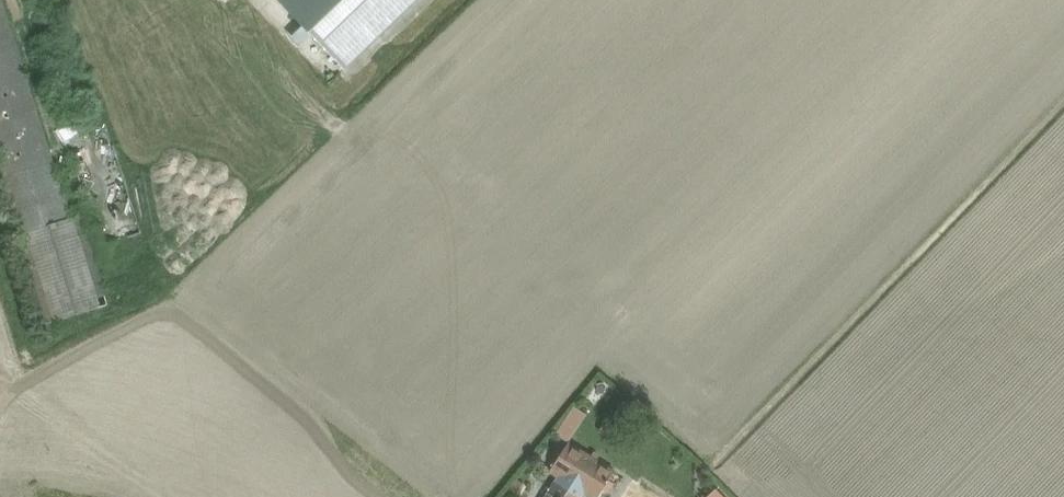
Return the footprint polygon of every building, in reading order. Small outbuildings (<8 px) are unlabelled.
[(23,63),(3,0),(0,0),(0,168),(17,223),(46,323),(108,304),(82,216),(72,219),(23,63)] [(346,68),(416,0),(281,0),(346,68)] [(544,496),(581,496),(582,495),(584,492),(593,496),(599,496),(604,489),(611,477),(615,470),(614,469),(597,458),(593,455),(570,440),(551,470),(558,475),(556,479),(544,496)] [(626,496),(659,496),(635,482),(626,496)] [(708,496),(725,496),(716,488),(708,496)]
